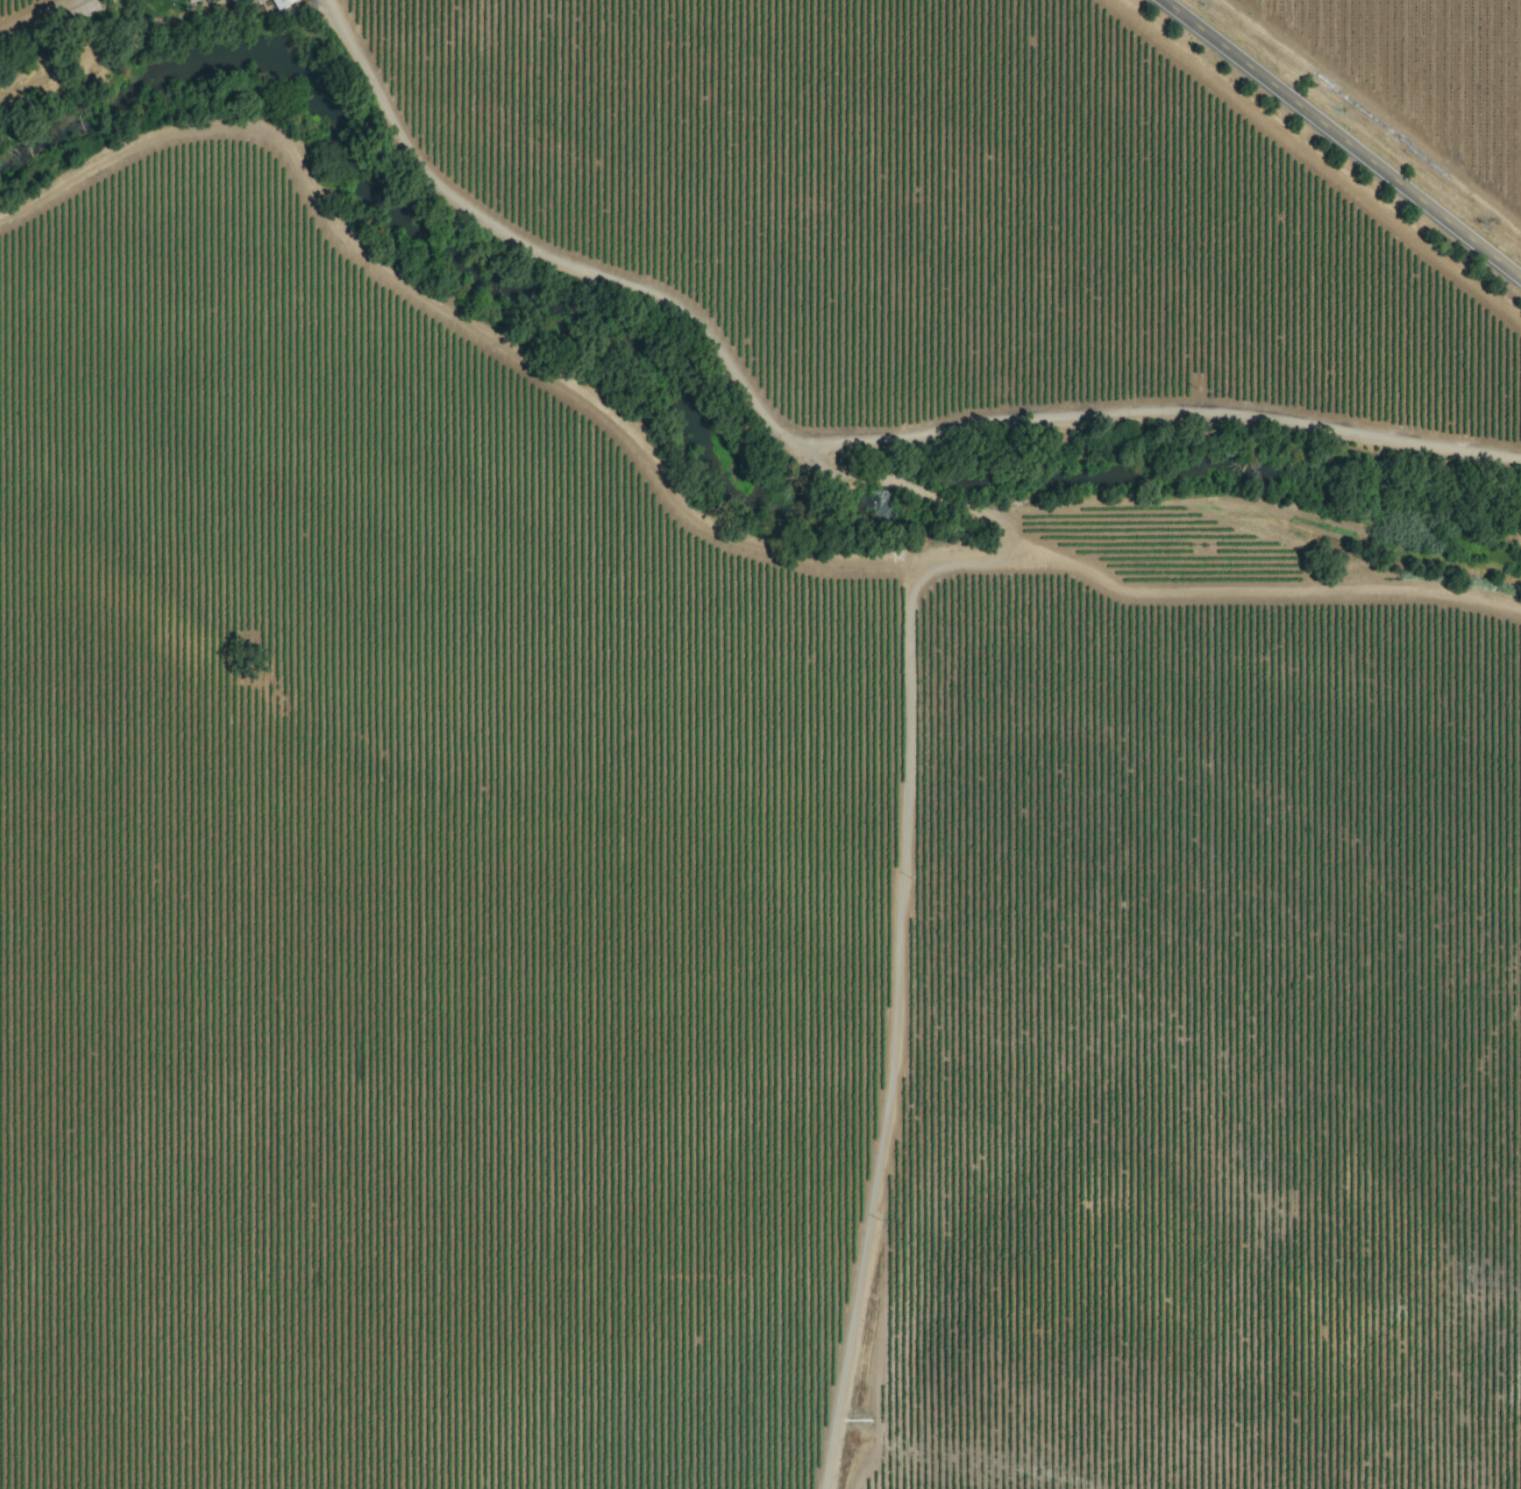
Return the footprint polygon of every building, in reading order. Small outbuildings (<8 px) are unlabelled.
[(281,12),(307,0),(276,0),(281,12)]
